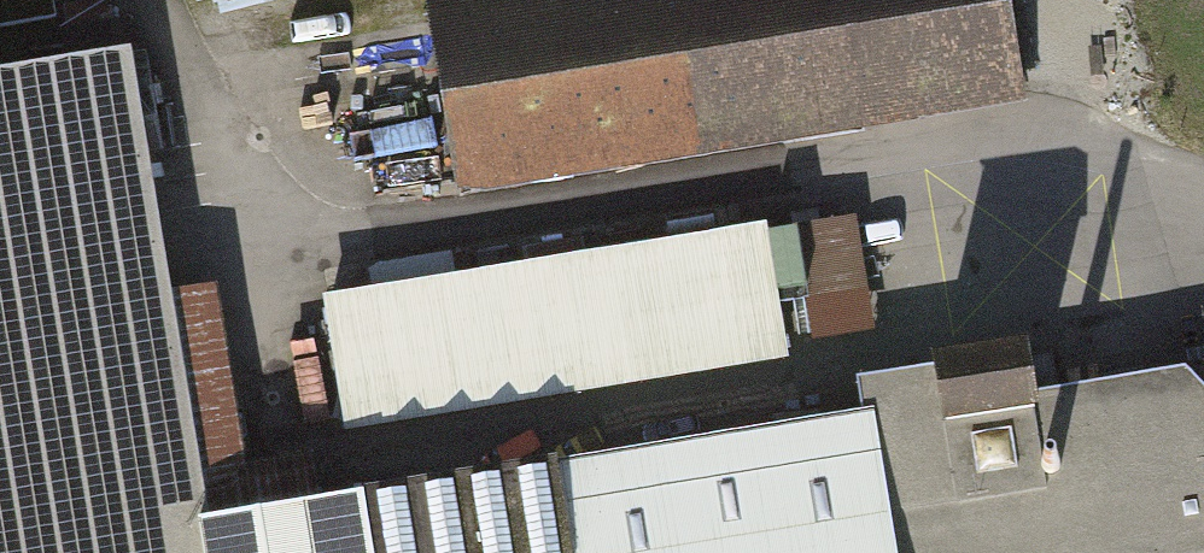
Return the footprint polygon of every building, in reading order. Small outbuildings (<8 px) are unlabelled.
[(59,25),(55,0),(0,0),(0,36),(59,25)] [(178,8),(208,0),(176,0),(178,8)] [(422,8),(454,196),(1025,103),(1008,0),(469,0),(422,8)] [(132,32),(63,43),(67,72),(0,83),(0,552),(218,552),(214,526),(132,32)] [(857,221),(799,230),(810,304),(869,295),(857,221)] [(373,295),(323,303),(346,440),(792,368),(770,228),(456,279),(452,254),(368,268),(373,295)] [(1039,392),(1033,361),(876,386),(881,417),(904,552),(1203,552),(1203,365),(1039,392)] [(881,417),(214,526),(218,552),(904,552),(881,417)]
